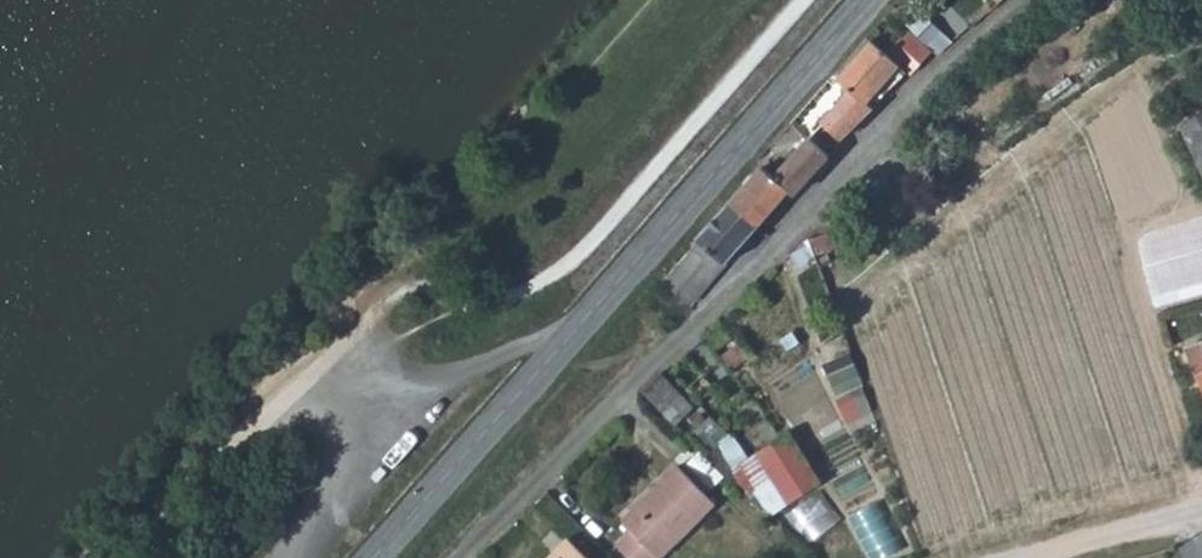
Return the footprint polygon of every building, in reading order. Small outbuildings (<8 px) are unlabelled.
[(885,50),(873,39),(838,79),(850,90),(821,123),(841,139),(879,100),(872,93),(901,64),(885,50)] [(1183,126),(1201,168),(1201,117),(1183,126)] [(762,167),(731,203),(757,227),(790,190),(793,194),(829,156),(808,138),(774,176),(762,167)] [(663,280),(682,297),(690,304),(757,227),(731,203),(663,280)] [(803,272),(816,260),(807,237),(791,253),(795,267),(803,272)] [(1191,351),(1201,376),(1201,346),(1191,351)] [(643,390),(648,395),(677,423),(695,406),(661,371),(643,390)] [(819,484),(789,434),(761,451),(791,501),(819,484)] [(631,557),(670,557),(719,507),(682,470),(628,526),(637,535),(622,549),(631,557)] [(793,512),(814,542),(848,519),(827,489),(793,512)] [(859,512),(878,557),(885,557),(910,548),(890,500),(859,512)] [(574,548),(565,557),(586,557),(574,548)]
